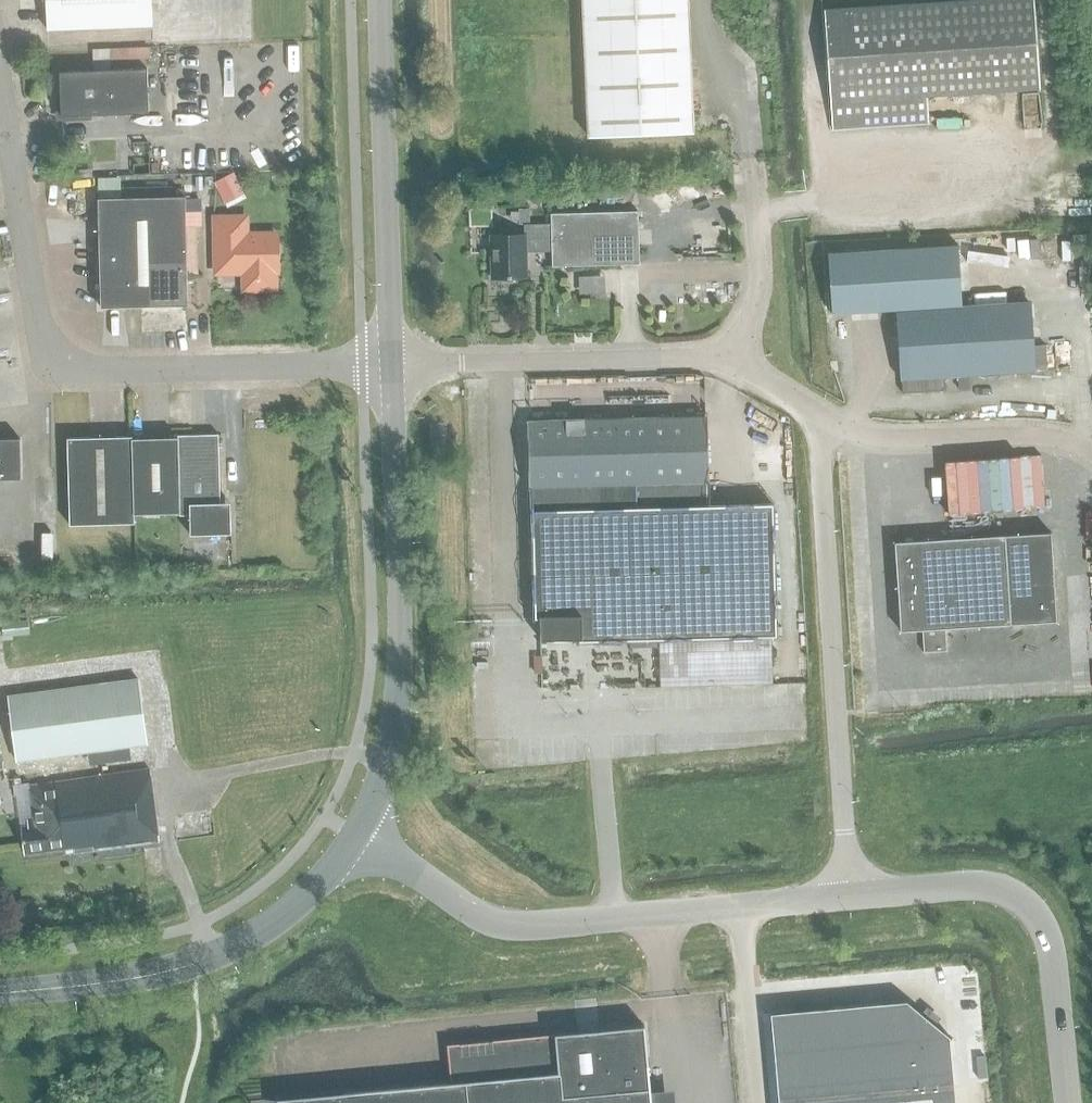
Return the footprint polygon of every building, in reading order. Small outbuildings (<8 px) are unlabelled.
[(151,0),(46,0),(47,28),(57,28),(152,24),(151,0)] [(588,136),(692,131),(687,0),(582,0),(588,136)] [(824,10),(832,129),(929,124),(928,98),(1041,90),(1034,0),(994,0),(988,0),(970,1),(824,10)] [(109,60),(150,59),(149,47),(109,49),(109,60)] [(92,61),(109,60),(109,49),(92,50),(92,61)] [(148,112),(147,67),(59,71),(61,115),(62,115),(147,112),(148,112)] [(244,194),(234,173),(215,182),(226,203),(244,194)] [(104,306),(123,306),(140,305),(187,304),(187,274),(185,195),(98,197),(98,221),(99,240),(100,306),(104,306)] [(491,209),(467,210),(468,227),(492,226),(491,209)] [(525,250),(551,250),(551,265),(638,263),(637,211),(550,213),(550,223),(523,223),(523,233),(490,234),(491,277),(525,277),(525,250)] [(215,217),(216,271),(244,271),(244,288),(274,287),(274,270),(277,270),(276,233),(245,234),(245,217),(215,217)] [(962,306),(958,245),(828,253),(831,314),(896,310),(962,306)] [(1029,302),(962,306),(896,310),(901,392),(944,389),(943,375),(1033,369),(1033,367),(1029,302)] [(958,390),(969,389),(969,376),(957,377),(958,390)] [(775,635),(772,503),(706,505),(704,415),(529,420),(530,447),(534,617),(539,617),(540,639),(578,638),(578,640),(775,635)] [(189,433),(177,434),(177,436),(179,512),(179,514),(189,514),(189,533),(230,532),(230,512),(230,501),(219,501),(218,433),(204,433),(191,433),(189,433)] [(134,522),(133,513),(132,437),(132,435),(125,435),(90,436),(66,436),(69,523),(134,522)] [(146,437),(132,437),(133,513),(148,512),(179,512),(177,436),(169,436),(146,437)] [(21,477),(20,437),(0,437),(0,478),(21,477)] [(954,513),(1006,512),(1006,492),(1017,492),(1016,467),(953,469),(954,513)] [(894,541),(900,630),(921,629),(923,651),(946,650),(945,627),(1056,620),(1050,532),(894,541)] [(2,623),(3,636),(29,634),(28,621),(2,623)] [(146,745),(137,679),(8,697),(17,762),(146,745)] [(20,827),(24,854),(73,848),(74,853),(158,841),(149,770),(28,786),(33,819),(20,821),(21,827),(20,827)] [(794,1007),(795,1011),(770,1013),(778,1102),(955,1102),(949,1037),(934,1024),(937,1021),(923,1010),(920,1013),(906,1001),(812,1009),(811,1005),(794,1007)] [(643,1027),(446,1045),(450,1084),(277,1100),(278,1102),(650,1102),(643,1027)]
